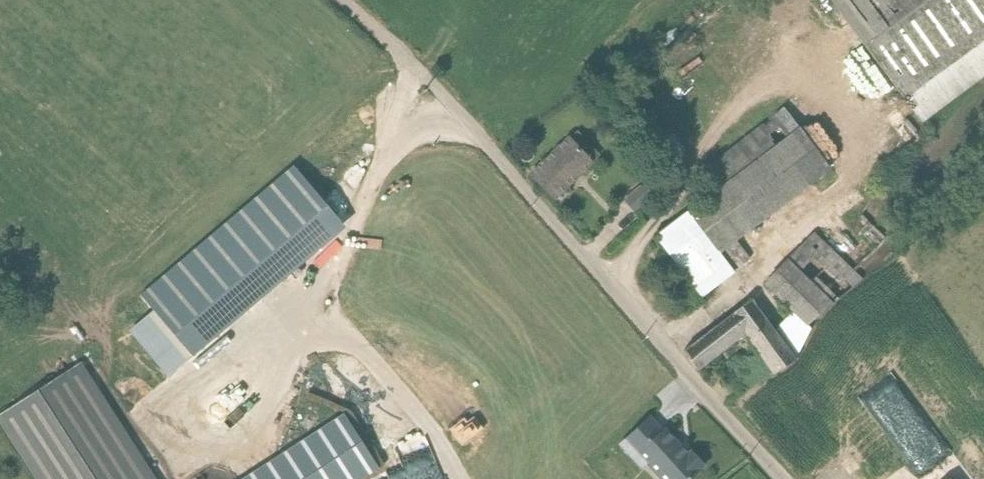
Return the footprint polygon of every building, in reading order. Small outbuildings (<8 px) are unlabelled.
[(920,124),(983,76),(983,0),(829,0),(920,124)] [(712,196),(655,239),(699,296),(749,259),(735,242),(830,169),(782,108),(705,170),(711,177),(702,183),(712,196)] [(577,132),(530,175),(552,200),(599,156),(577,132)] [(153,311),(128,332),(167,378),(345,228),(293,166),(140,295),(153,311)] [(649,179),(622,200),(632,213),(659,192),(649,179)] [(749,298),(682,352),(697,370),(742,334),(761,360),(733,381),(742,393),(771,373),(772,375),(796,360),(810,329),(807,326),(862,279),(813,232),(762,284),(791,312),(773,331),(749,298)] [(0,414),(0,427),(34,478),(155,478),(81,363),(0,414)] [(379,469),(342,414),(240,478),(363,478),(379,469)] [(618,446),(640,470),(645,465),(658,478),(689,478),(703,466),(690,452),(687,454),(663,429),(661,431),(648,417),(618,446)] [(409,478),(427,478),(431,478),(442,478),(432,437),(401,444),(409,478)]
